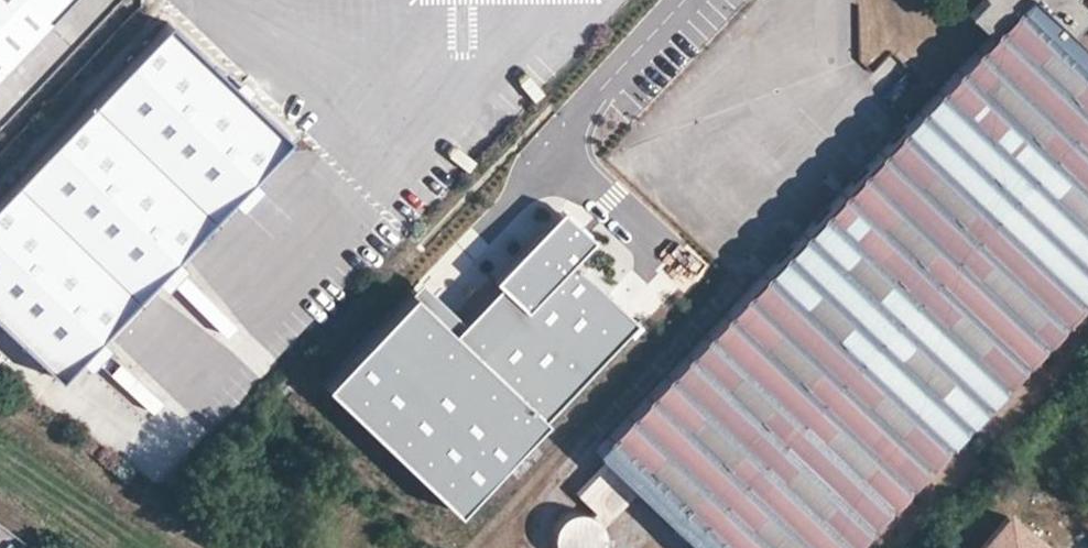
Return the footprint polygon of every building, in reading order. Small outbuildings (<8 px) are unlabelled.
[(73,0),(0,0),(0,77),(73,0)] [(596,446),(609,460),(638,488),(701,547),(843,547),(1087,293),(1087,49),(1074,35),(1087,19),(1087,11),(1077,0),(986,0),(971,17),(991,37),(596,446)] [(0,198),(0,320),(63,382),(294,148),(170,27),(0,198)] [(401,281),(314,374),(449,499),(622,314),(563,259),(585,236),(549,202),(485,271),(493,279),(457,318),(414,278),(406,286),(401,281)] [(593,509),(589,514),(594,519),(598,524),(599,529),(638,488),(609,460),(577,493),(593,509)] [(969,547),(1053,547),(1005,506),(969,547)] [(557,519),(553,526),(551,532),(552,539),(554,546),(556,547),(596,547),(599,542),(600,536),(599,529),(598,524),(594,519),(589,514),(582,511),(575,511),(568,512),(562,515),(557,519)]
